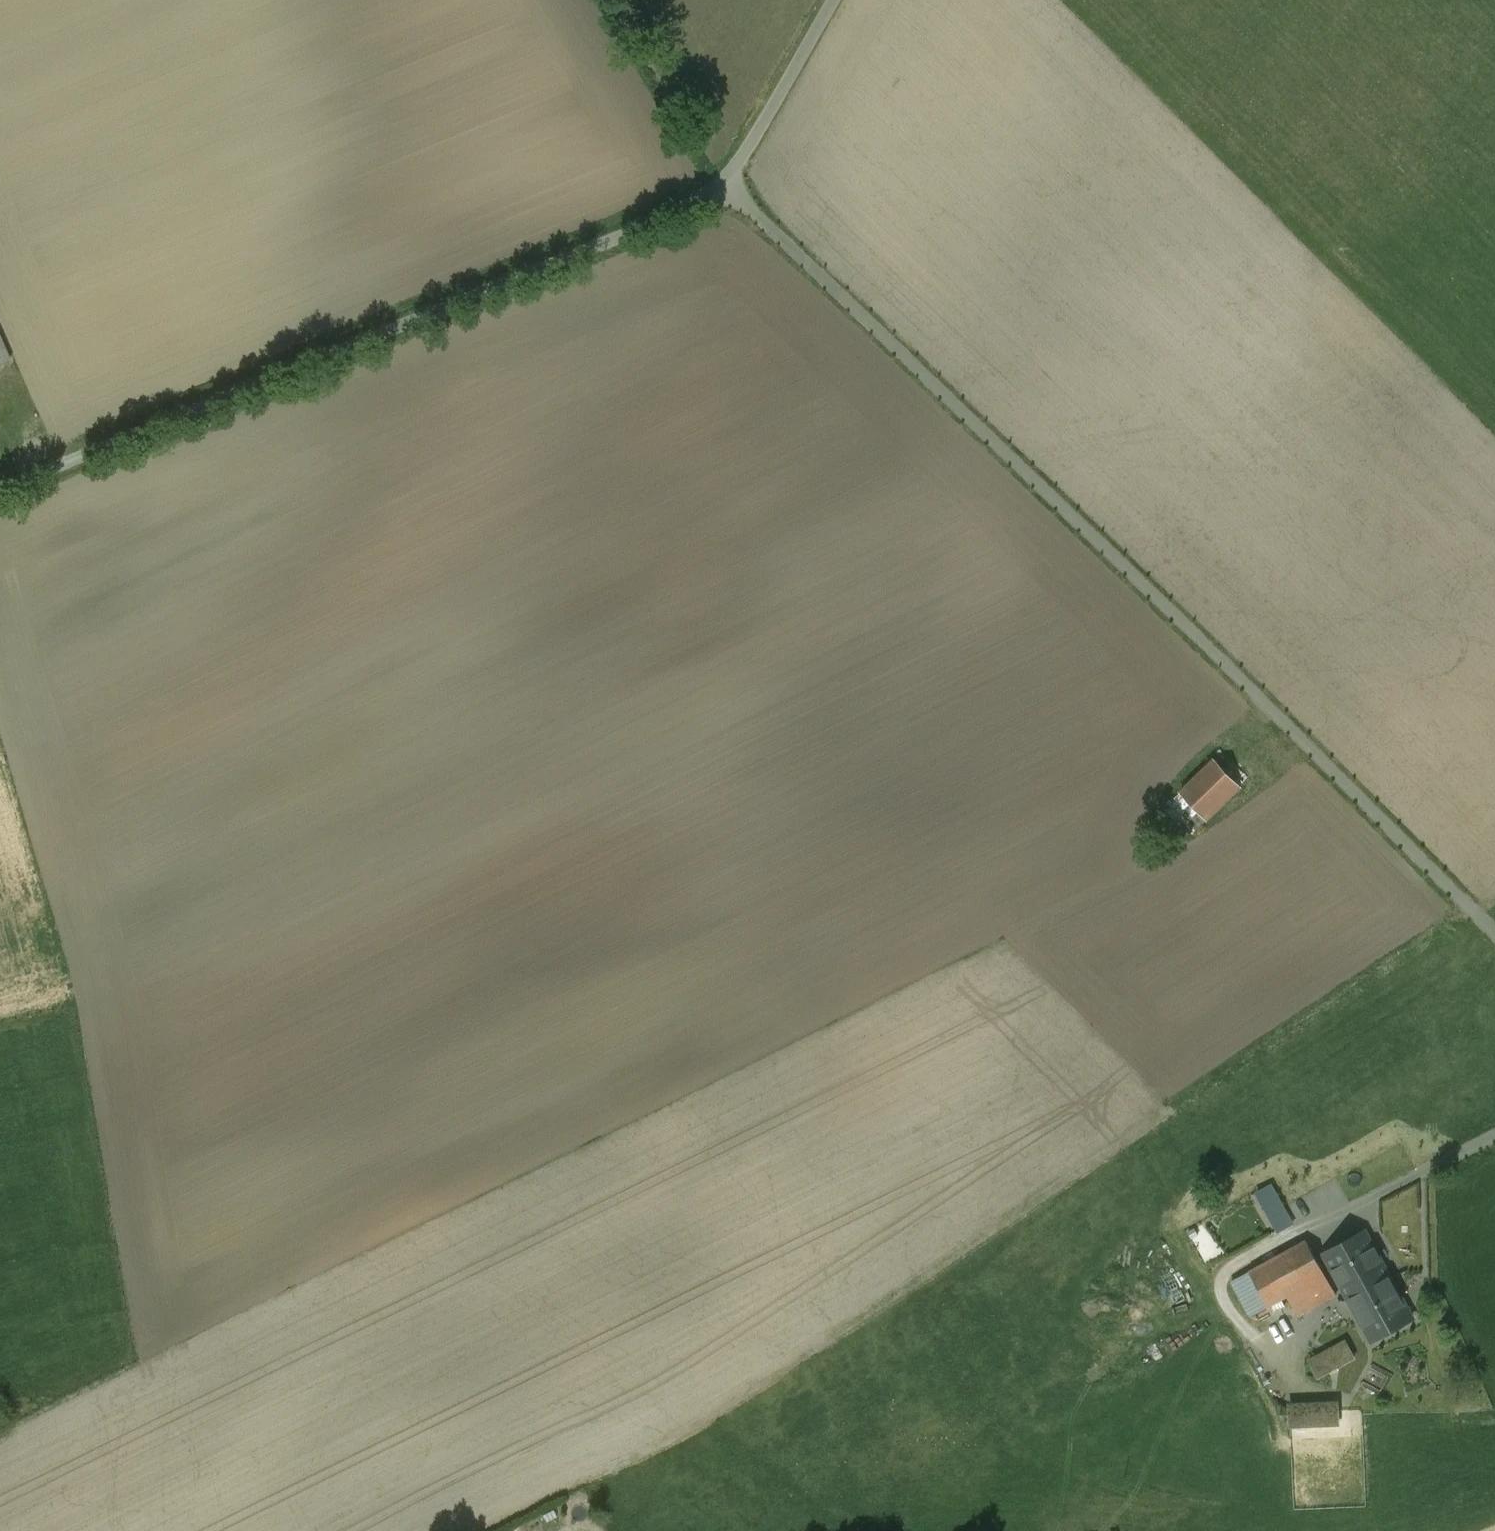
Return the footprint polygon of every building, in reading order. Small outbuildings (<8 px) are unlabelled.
[(1214,759),(1180,792),(1206,819),(1240,786),(1214,759)] [(1264,1189),(1285,1231),(1301,1223),(1280,1181),(1264,1189)] [(1411,1318),(1364,1233),(1325,1254),(1372,1339),(1411,1318)] [(1305,1240),(1249,1271),(1268,1306),(1287,1296),(1298,1315),(1335,1295),(1305,1240)] [(1268,1306),(1249,1271),(1231,1280),(1251,1316),(1268,1306)] [(1356,1337),(1316,1356),(1325,1375),(1365,1357),(1356,1337)] [(1288,1406),(1289,1432),(1340,1431),(1339,1405),(1288,1406)]
